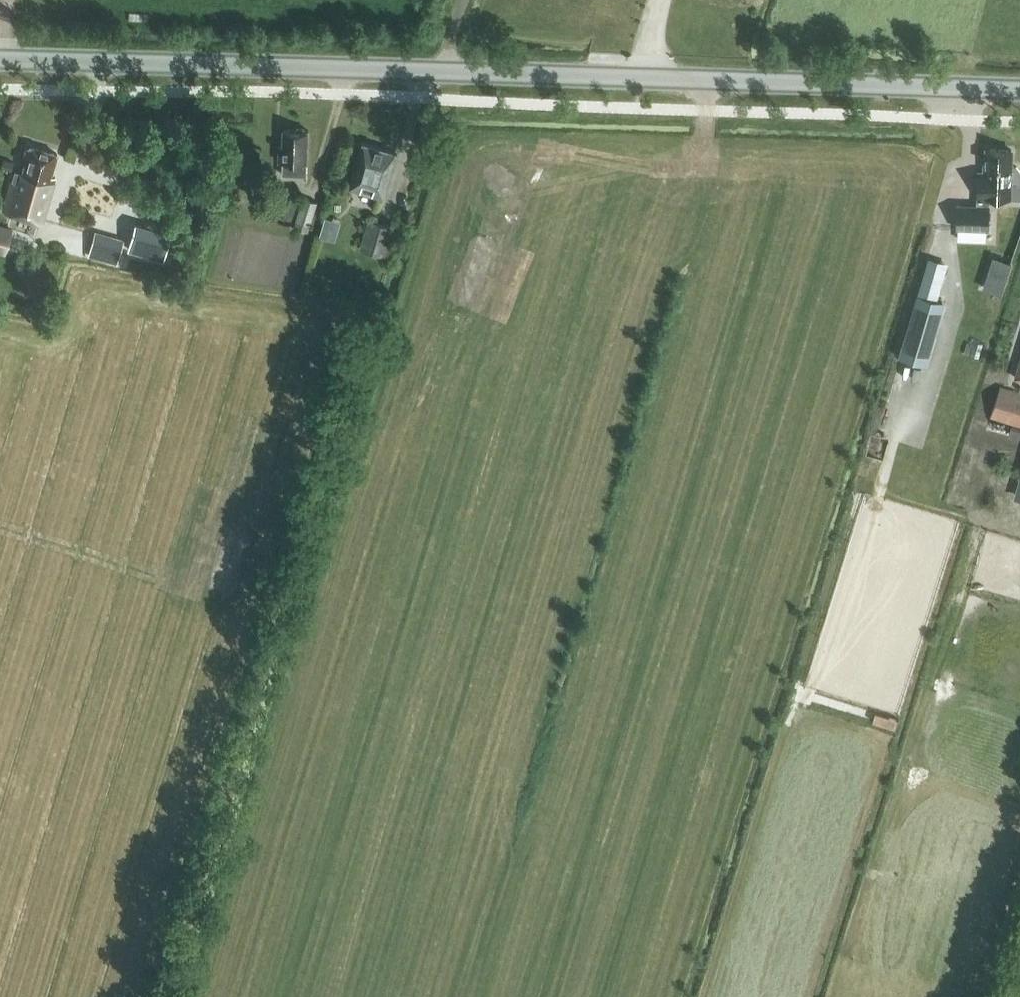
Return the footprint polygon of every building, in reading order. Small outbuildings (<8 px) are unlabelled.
[(307,175),(309,130),(284,129),(282,174),(307,175)] [(384,197),(397,152),(363,142),(350,187),(384,197)] [(50,175),(57,153),(30,145),(21,173),(15,171),(3,210),(42,222),(55,177),(50,175)] [(1011,149),(987,149),(987,163),(985,163),(984,169),(980,169),(979,205),(957,204),(956,228),(988,229),(989,196),(1019,197),(1019,167),(1019,166),(1011,166),(1011,149)] [(3,157),(1,166),(11,169),(13,159),(3,157)] [(299,196),(283,191),(276,214),(292,219),(299,196)] [(309,230),(318,201),(303,196),(294,226),(309,230)] [(392,257),(401,229),(394,227),(394,226),(368,218),(360,247),(392,257)] [(136,220),(128,247),(163,256),(170,229),(136,220)] [(12,228),(0,224),(0,253),(5,254),(12,228)] [(93,227),(87,252),(115,260),(122,235),(93,227)] [(935,341),(947,302),(918,293),(906,333),(910,334),(907,345),(927,351),(931,340),(935,341)] [(1000,387),(992,416),(1019,425),(1019,393),(1000,387)]
